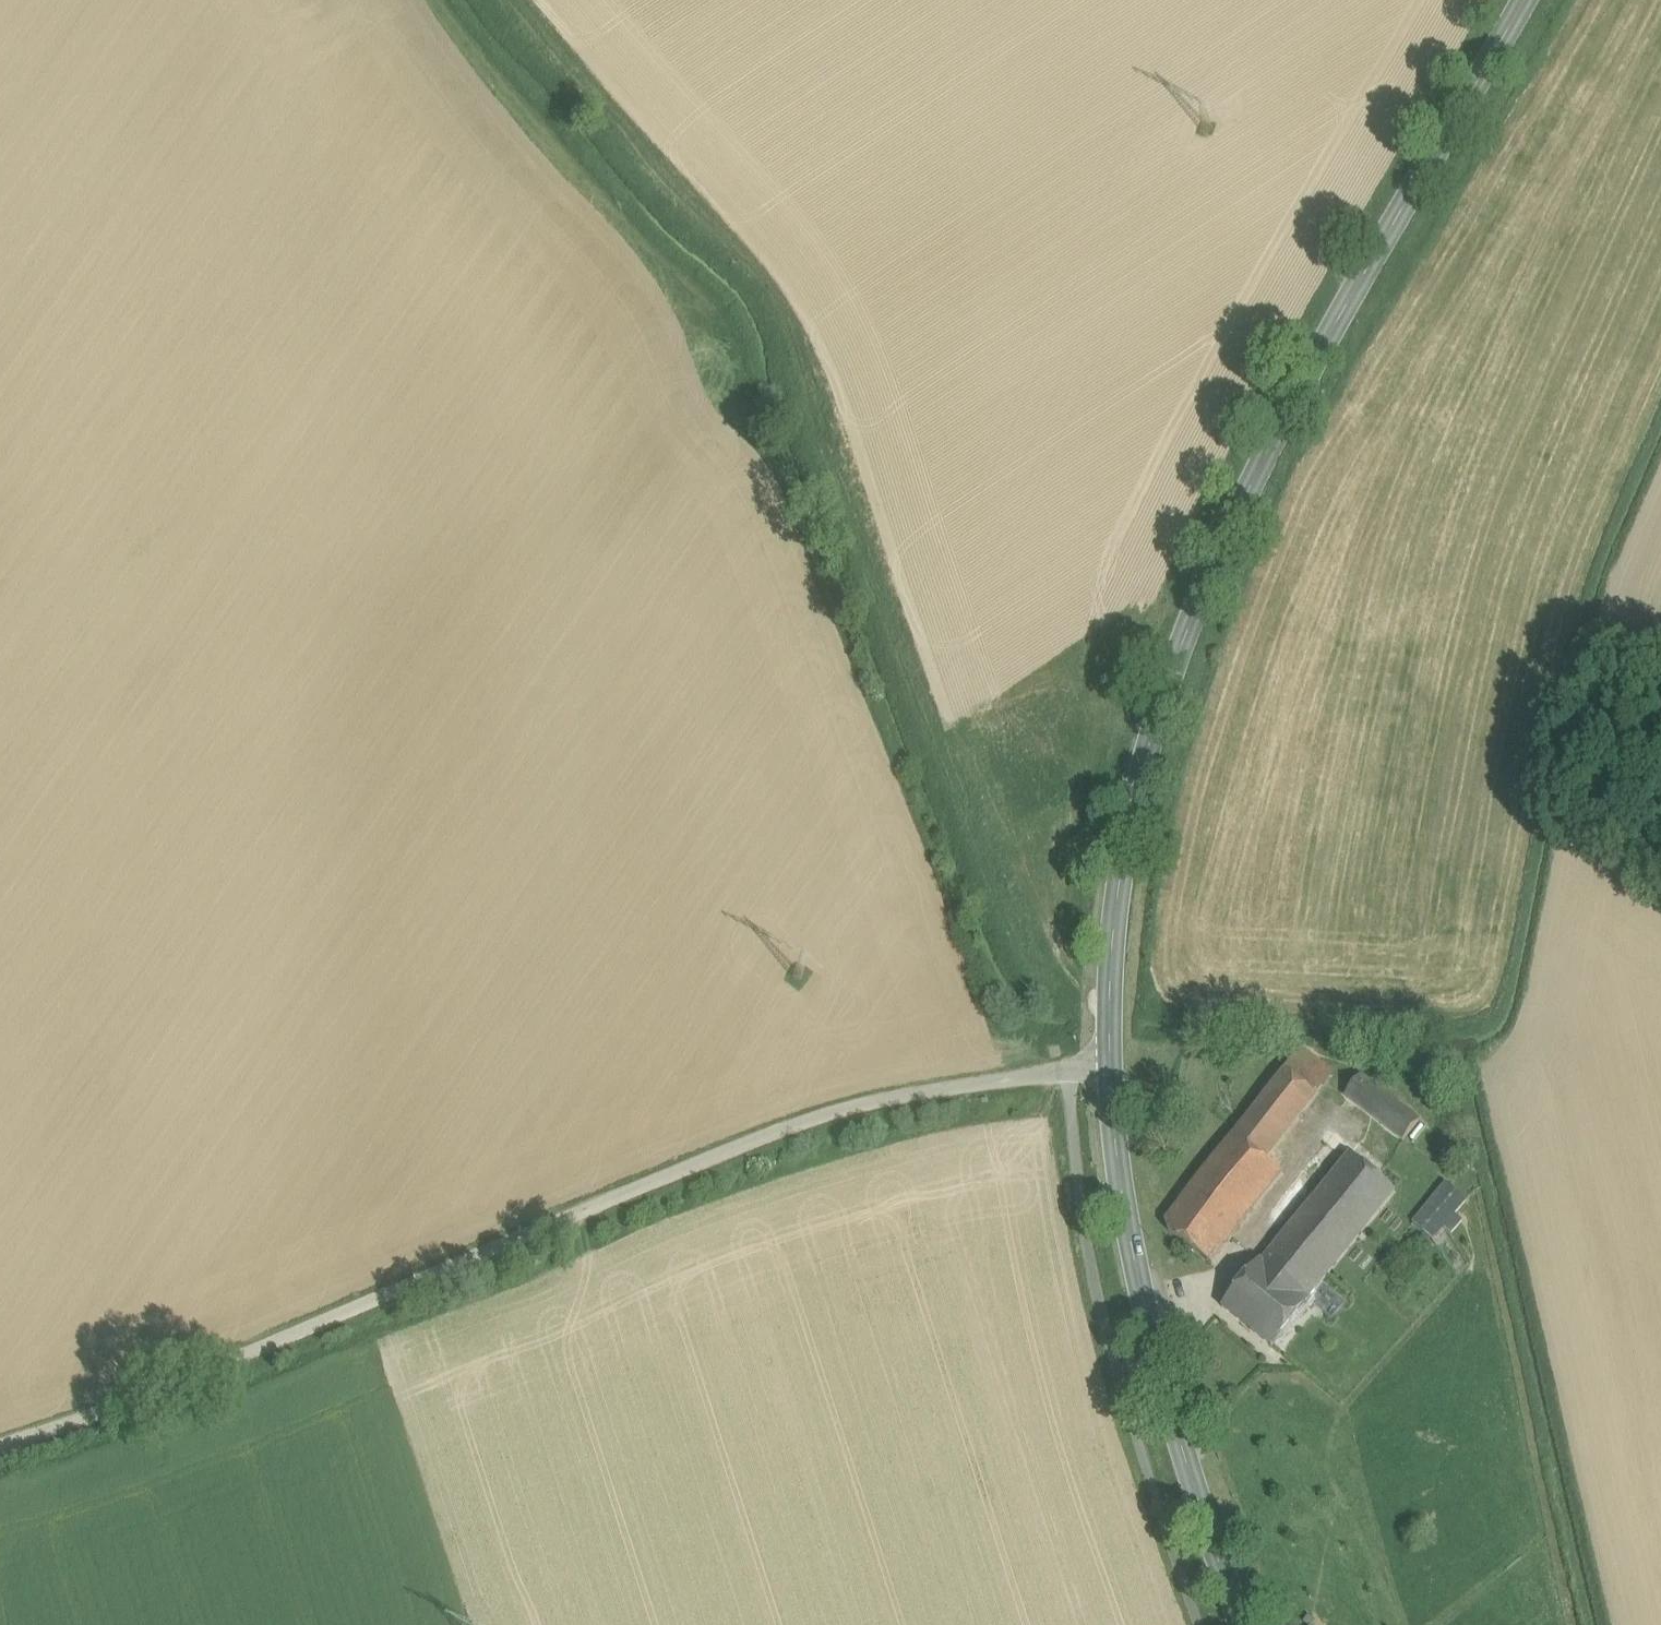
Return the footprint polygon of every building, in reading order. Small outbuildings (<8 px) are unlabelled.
[(1333,1074),(1301,1049),(1284,1071),(1316,1096),(1333,1074)] [(1316,1096),(1284,1071),(1234,1136),(1266,1161),(1316,1096)] [(1422,1121),(1364,1075),(1348,1095),(1406,1142),(1422,1121)] [(1219,1126),(1180,1176),(1194,1187),(1233,1137),(1219,1126)] [(1194,1187),(1167,1222),(1168,1231),(1212,1265),(1283,1174),(1266,1161),(1234,1136),(1233,1137),(1194,1187)] [(1399,1195),(1354,1157),(1272,1255),(1317,1293),(1399,1195)] [(1450,1187),(1416,1226),(1435,1244),(1470,1204),(1450,1187)] [(1272,1255),(1265,1264),(1263,1262),(1225,1308),(1273,1348),(1311,1303),(1309,1301),(1317,1293),(1272,1255)]
